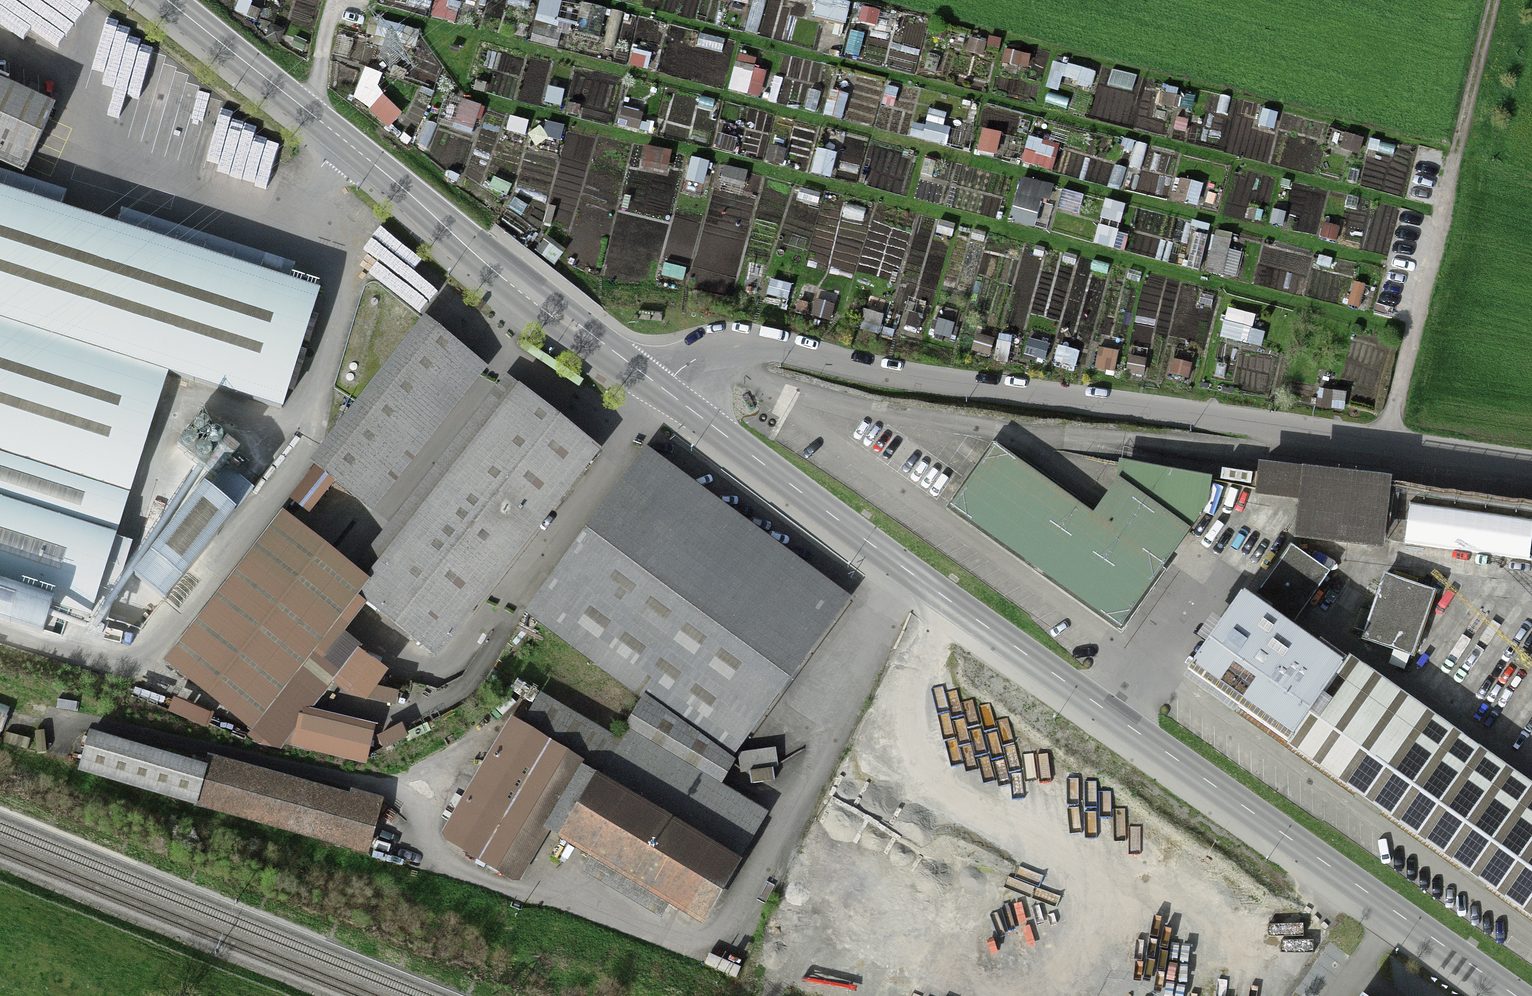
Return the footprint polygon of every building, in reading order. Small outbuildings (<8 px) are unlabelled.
[(20,170),(47,107),(0,87),(0,161),(20,170)] [(112,546),(127,499),(166,375),(280,411),(317,294),(0,194),(0,623),(34,634),(44,603),(90,617),(112,546)] [(422,320),(307,466),(371,515),(486,370),(422,320)] [(596,452),(515,391),(355,602),(437,663),(596,452)] [(1090,518),(991,449),(946,513),(1116,633),(1186,533),(1115,483),(1090,518)] [(646,454),(526,618),(639,701),(731,763),(848,599),(646,454)] [(1209,482),(1116,464),(1115,483),(1186,533),(1206,505),(1209,482)] [(1255,466),(1252,499),(1281,502),(1284,469),(1255,466)] [(220,468),(129,582),(157,605),(248,490),(220,468)] [(1388,485),(1298,474),(1290,541),(1380,552),(1388,485)] [(1388,485),(1380,552),(1531,571),(1531,503),(1388,485)] [(164,665),(251,733),(365,588),(278,520),(164,665)] [(1327,576),(1288,549),(1248,608),(1287,635),(1327,576)] [(1435,597),(1381,579),(1357,646),(1412,665),(1435,597)] [(1337,672),(1236,601),(1179,680),(1280,752),(1337,672)] [(1531,926),(1531,794),(1348,660),(1285,746),(1531,926)] [(563,834),(595,776),(616,739),(539,695),(521,726),(510,719),(444,836),(517,877),(546,825),(563,834)] [(622,728),(719,785),(731,763),(639,701),(622,728)] [(719,785),(622,728),(616,739),(595,776),(563,834),(701,921),(738,864),(768,815),(719,785)] [(75,777),(195,809),(206,770),(85,738),(75,777)] [(777,766),(775,751),(740,756),(742,770),(777,766)] [(379,807),(209,759),(206,770),(195,809),(365,858),(379,807)] [(1343,988),(1338,995),(1355,995),(1343,988)]
